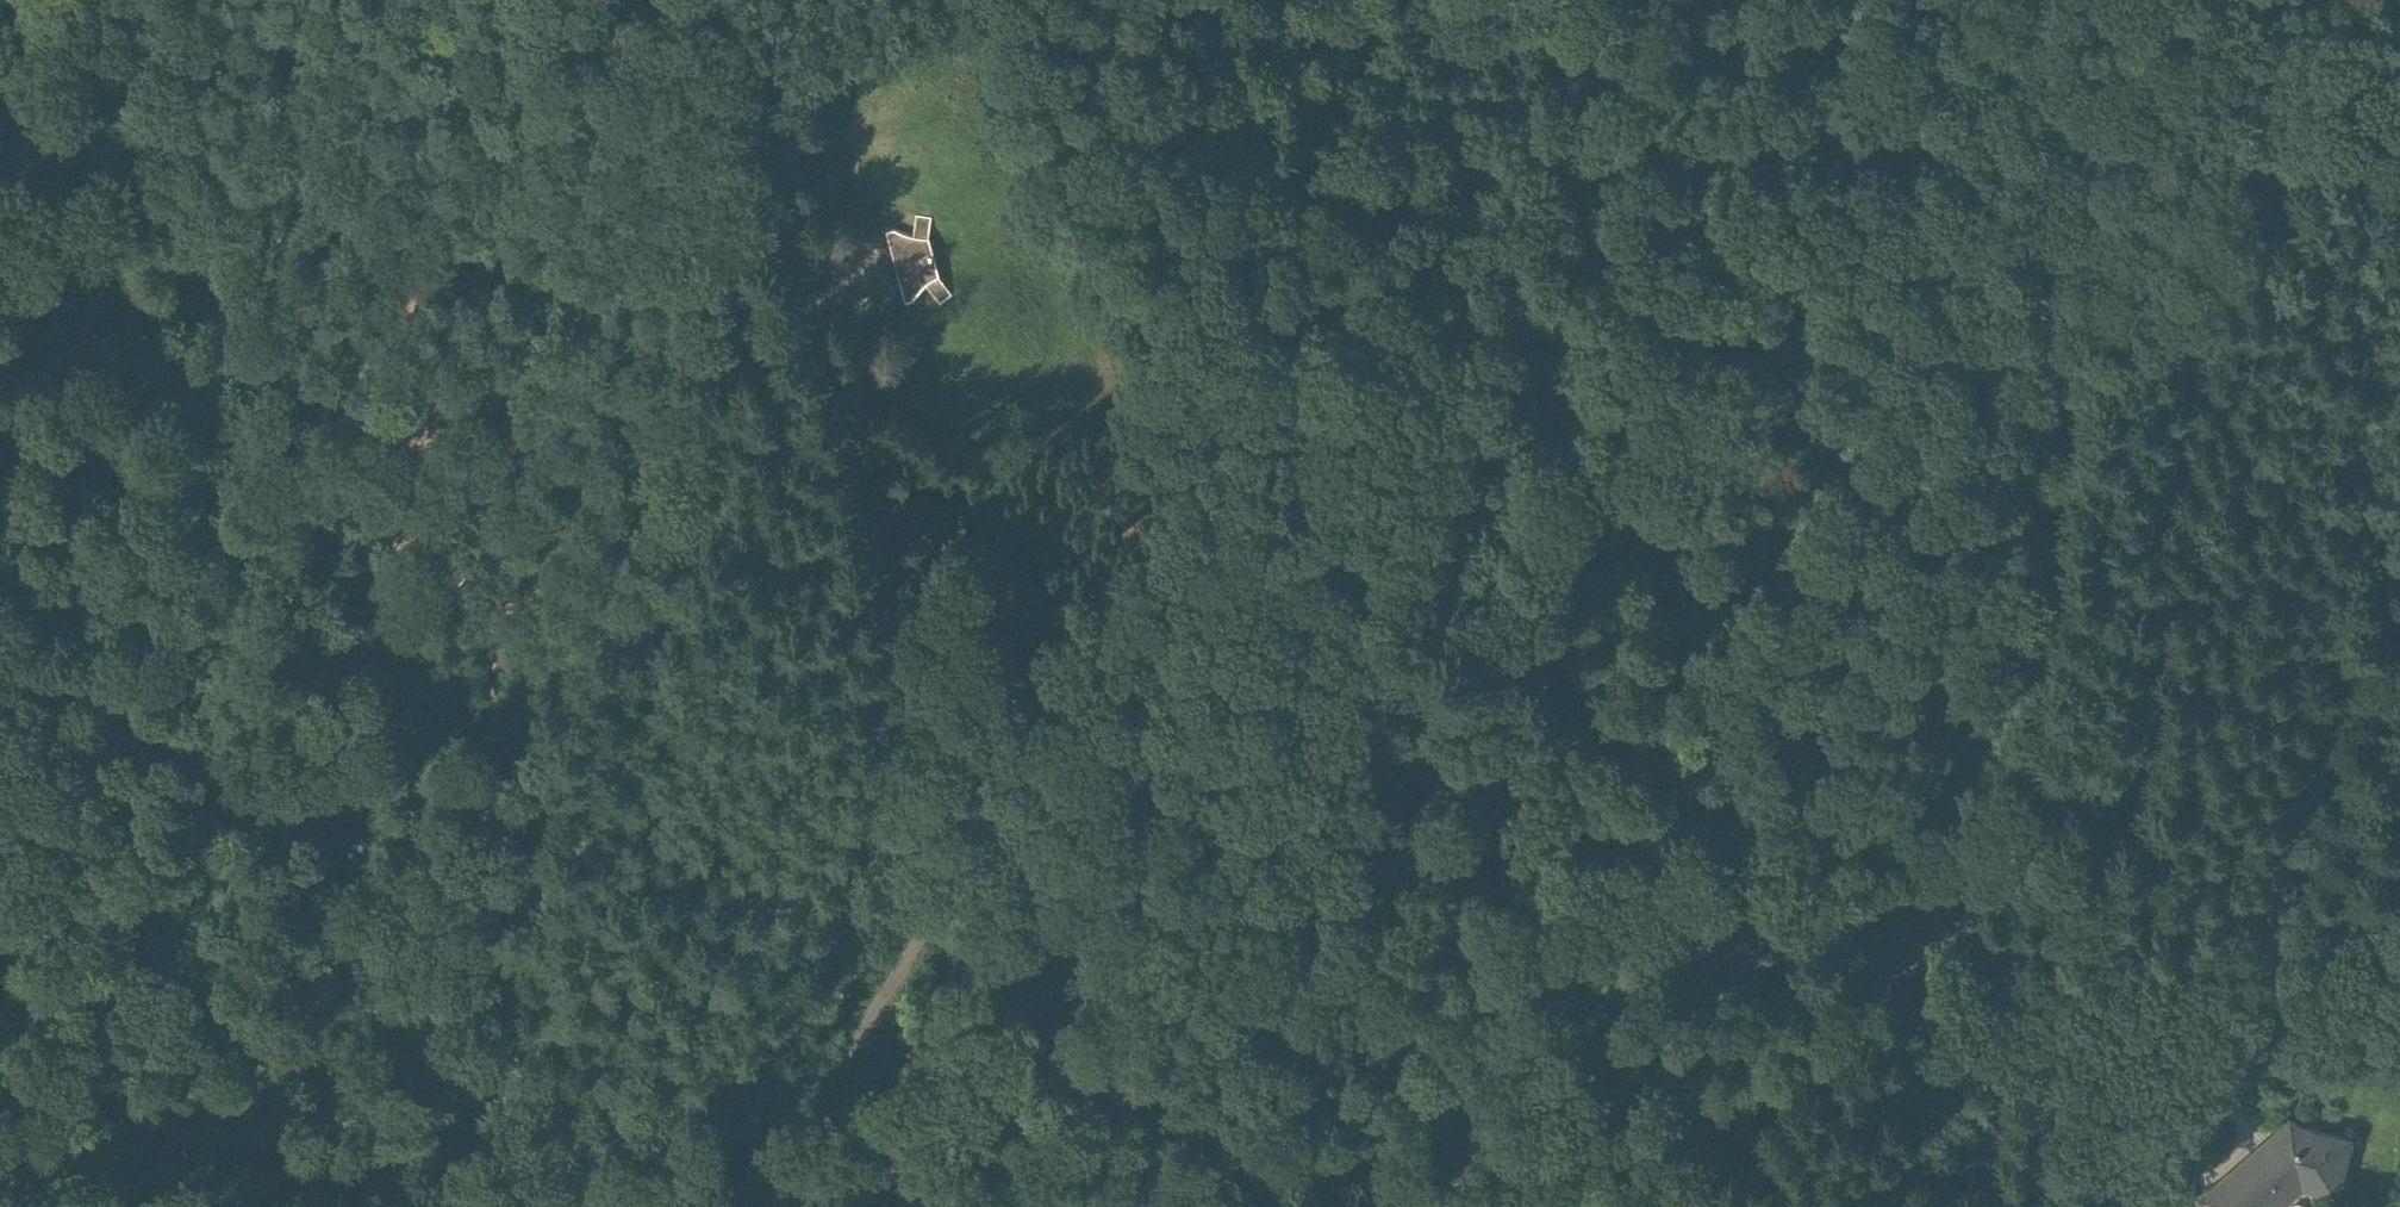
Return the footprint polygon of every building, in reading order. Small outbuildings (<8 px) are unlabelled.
[(895,227),(887,229),(905,302),(913,300),(919,291),(926,283),(935,295),(945,304),(956,295),(946,285),(939,276),(934,256),(929,235),(930,219),(934,204),(919,202),(915,219),(914,233),(903,231),(895,227)] [(2195,1197),(2199,1206),(2284,1206),(2283,1204),(2301,1187),(2337,1198),(2352,1136),(2295,1121),(2289,1116),(2195,1197)]
